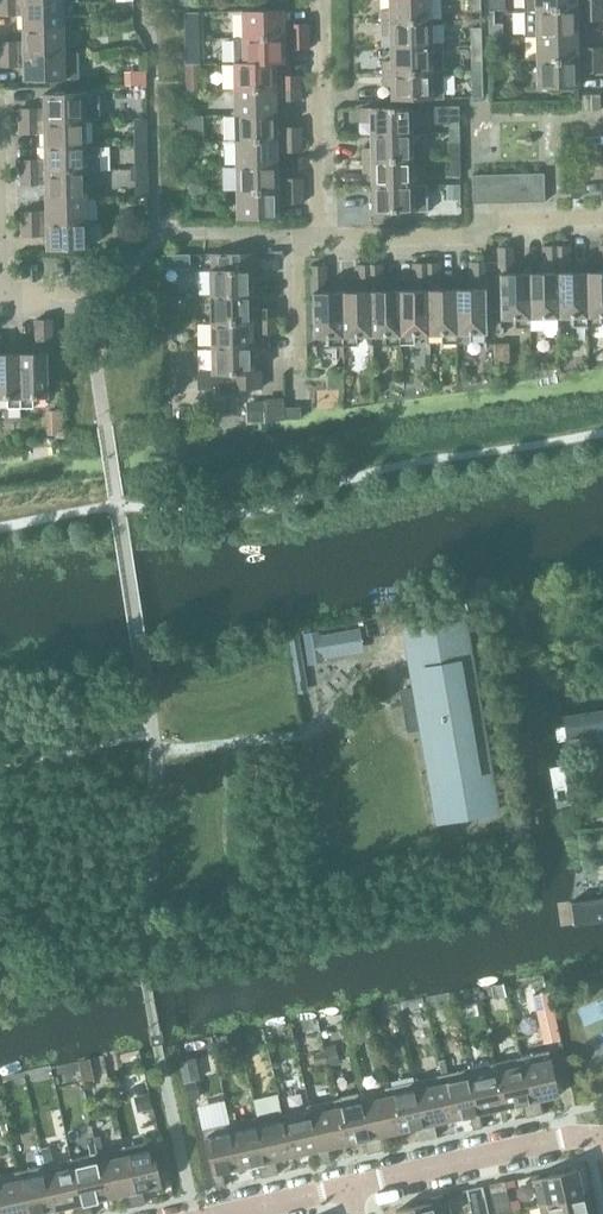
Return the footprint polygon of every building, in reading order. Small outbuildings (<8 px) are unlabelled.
[(382,21),(431,20),(430,0),(389,0),(389,9),(381,9),(382,21)] [(470,11),(480,11),(480,0),(469,0),(470,11)] [(524,9),(601,8),(601,0),(523,0),(524,9)] [(23,28),(64,27),(63,1),(0,2),(0,15),(22,14),(23,28)] [(524,35),(536,35),(577,34),(577,21),(602,20),(601,8),(524,9),(524,35)] [(187,59),(202,59),(201,9),(186,9),(187,59)] [(242,10),(243,37),(308,36),(308,23),(284,24),(283,10),(242,10)] [(116,17),(116,26),(133,26),(133,17),(116,17)] [(390,34),(390,47),(431,46),(431,20),(382,21),(382,34),(390,34)] [(495,23),(489,23),(489,36),(501,36),(500,23),(495,23)] [(64,52),(64,27),(23,28),(23,41),(0,41),(0,54),(64,52)] [(470,29),(470,45),(481,45),(481,27),(470,28),(470,29)] [(470,29),(462,29),(462,45),(470,45),(470,29)] [(536,35),(537,61),(602,59),(602,47),(578,47),(577,34),(536,35)] [(233,37),(234,62),(243,62),(243,63),(275,62),(275,63),(285,63),(284,62),(284,49),(309,48),(308,36),(243,37),(233,37)] [(470,45),(471,70),(482,70),(481,45),(470,45)] [(383,60),(383,73),(443,71),(443,46),(431,46),(390,47),(391,60),(383,60)] [(0,54),(0,66),(23,66),(24,80),(65,79),(64,52),(0,54)] [(602,59),(537,61),(537,87),(579,86),(578,72),(602,72),(602,59)] [(234,62),(234,89),(300,87),(300,75),(275,75),(275,63),(275,62),(243,63),(243,62),(234,62)] [(196,64),(187,64),(187,79),(197,79),(196,64)] [(482,70),(471,70),(472,97),(483,97),(482,70)] [(443,71),(383,73),(383,85),(391,85),(391,99),(444,98),(443,71)] [(145,73),(125,73),(125,85),(146,85),(145,73)] [(234,89),(235,114),(276,113),(275,100),(300,100),(300,87),(234,89)] [(19,121),(85,119),(99,119),(99,92),(43,94),(43,108),(19,108),(19,121)] [(600,94),(582,94),(582,110),(600,110),(600,94)] [(448,106),(448,123),(459,123),(459,120),(459,109),(459,105),(448,106)] [(370,121),(371,134),(412,133),(411,106),(362,107),(363,121),(370,121)] [(235,114),(235,140),(301,139),(301,126),(276,127),(276,113),(235,114)] [(202,115),(186,115),(186,117),(186,128),(203,128),(202,115)] [(44,133),(44,146),(85,145),(85,119),(19,121),(19,133),(44,133)] [(459,140),(459,123),(448,123),(449,140),(459,140)] [(363,147),(363,160),(412,159),(412,133),(371,134),(371,147),(363,147)] [(235,140),(236,166),(277,165),(277,152),(301,151),(301,139),(235,140)] [(449,140),(449,158),(460,158),(460,154),(459,144),(459,140),(449,140)] [(20,172),(86,171),(100,170),(100,145),(85,145),(44,146),(44,159),(20,159),(20,172)] [(460,158),(449,158),(449,175),(460,175),(460,158)] [(371,172),(372,186),(413,185),(412,159),(363,160),(364,173),(371,172)] [(236,166),(237,191),(302,190),(302,177),(277,178),(277,165),(236,166)] [(45,184),(45,197),(86,196),(86,171),(20,172),(20,184),(45,184)] [(544,172),(530,173),(530,201),(545,201),(544,172)] [(501,173),(487,174),(488,202),(502,202),(501,173)] [(516,173),(501,173),(502,202),(516,202),(516,173)] [(530,173),(516,173),(516,202),(530,201),(530,173)] [(488,202),(487,174),(473,174),(473,203),(488,202)] [(459,184),(446,184),(446,199),(460,199),(459,184)] [(413,185),(372,186),(372,222),(406,221),(405,211),(413,211),(413,185)] [(302,190),(237,191),(237,218),(278,217),(278,203),(303,202),(302,190)] [(21,211),(21,223),(87,222),(86,196),(45,197),(45,210),(21,211)] [(87,222),(21,223),(22,236),(46,235),(47,249),(87,249),(87,222)] [(546,272),(528,273),(530,326),(544,326),(544,317),(558,316),(556,245),(542,246),(543,260),(546,260),(546,272)] [(570,245),(556,245),(558,316),(572,316),(573,325),(587,325),(586,272),(568,272),(568,259),(571,259),(570,245)] [(530,326),(528,273),(511,273),(511,261),(514,261),(513,246),(498,247),(500,318),(515,317),(516,327),(530,326)] [(258,252),(212,253),(212,269),(210,269),(210,296),(252,295),(251,282),(259,281),(258,252)] [(473,288),(455,289),(457,342),(471,342),(471,333),(486,332),(484,261),(469,262),(470,276),(473,276),(473,288)] [(440,262),(426,263),(428,334),(442,333),(442,343),(457,342),(455,289),(438,289),(438,277),(441,277),(440,262)] [(416,290),(398,290),(400,344),(414,343),(413,334),(428,334),(426,263),(412,263),(413,277),(416,277),(416,290)] [(359,291),(341,292),(343,345),(357,345),(356,335),(371,335),(369,264),(355,264),(356,279),(359,279),(359,291)] [(383,264),(369,264),(371,335),(385,335),(385,344),(400,344),(398,290),(381,291),(381,278),(384,278),(383,264)] [(343,345),(341,292),(324,292),(323,279),(326,279),(326,265),(311,265),(313,336),(328,336),(328,345),(343,345)] [(586,272),(587,325),(601,325),(601,315),(602,315),(602,271),(586,272)] [(210,296),(211,321),(277,320),(276,307),(252,308),(252,295),(210,296)] [(36,352),(19,353),(20,407),(32,406),(32,397),(48,396),(47,353),(53,353),(52,319),(35,319),(36,352)] [(211,321),(212,347),(253,346),(252,333),(277,332),(277,320),(211,321)] [(0,337),(0,398),(7,397),(7,407),(20,407),(19,353),(1,353),(1,347),(2,347),(2,337),(0,337)] [(201,386),(205,388),(221,388),(224,384),(232,384),(232,388),(262,387),(261,359),(253,359),(253,346),(212,347),(212,370),(205,370),(201,373),(198,377),(198,382),(201,386)] [(263,402),(246,403),(246,422),(263,421),(263,402)] [(285,406),(285,418),(300,418),(301,406),(285,406)] [(405,631),(415,687),(401,689),(402,691),(409,690),(411,705),(415,728),(422,726),(438,821),(496,811),(464,621),(405,631)] [(309,657),(365,650),(363,625),(306,631),(309,657)] [(563,719),(567,744),(602,738),(602,712),(563,719)] [(571,905),(574,929),(602,925),(602,900),(571,905)] [(549,991),(533,995),(543,1042),(560,1039),(549,991)] [(548,1050),(522,1056),(535,1115),(543,1113),(539,1099),(559,1095),(548,1050)] [(522,1056),(495,1062),(505,1107),(522,1103),(526,1117),(535,1115),(522,1056)] [(495,1062),(469,1068),(482,1127),(490,1125),(486,1111),(505,1107),(495,1062)] [(469,1068),(442,1074),(452,1119),(470,1115),(473,1129),(482,1127),(469,1068)] [(442,1074),(415,1080),(429,1139),(437,1137),(434,1123),(452,1119),(442,1074)] [(415,1080),(389,1086),(399,1131),(417,1127),(420,1141),(429,1139),(415,1080)] [(184,1083),(188,1099),(197,1097),(194,1081),(184,1083)] [(389,1086),(362,1093),(375,1151),(384,1149),(381,1135),(399,1131),(389,1086)] [(147,1093),(133,1097),(137,1111),(151,1107),(147,1093)] [(362,1093),(335,1099),(346,1143),(364,1139),(367,1153),(375,1151),(362,1093)] [(198,1104),(205,1127),(233,1119),(225,1096),(198,1104)] [(335,1099),(309,1105),(322,1163),(331,1161),(328,1147),(346,1143),(335,1099)] [(309,1105),(282,1111),(292,1155),(311,1151),(314,1165),(322,1163),(309,1105)] [(282,1111),(256,1117),(269,1175),(278,1173),(275,1159),(292,1155),(282,1111)] [(256,1117),(229,1123),(239,1167),(258,1163),(261,1177),(269,1175),(256,1117)] [(239,1167),(229,1123),(202,1129),(216,1187),(225,1185),(222,1171),(239,1167)] [(151,1140),(125,1146),(138,1205),(145,1203),(142,1189),(161,1185),(151,1140)] [(125,1146),(98,1152),(108,1197),(125,1193),(128,1207),(138,1205),(125,1146)] [(71,1158),(84,1213),(92,1213),(89,1201),(108,1197),(98,1152),(71,1158)] [(44,1165),(54,1209),(72,1205),(74,1213),(84,1213),(71,1158),(44,1165)] [(18,1171),(27,1213),(37,1213),(36,1213),(54,1209),(44,1165),(18,1171)] [(533,1179),(538,1204),(583,1194),(577,1169),(533,1179)] [(0,1175),(0,1213),(27,1213),(18,1171),(0,1175)] [(510,1177),(514,1207),(521,1206),(518,1177),(510,1177)] [(504,1181),(489,1184),(491,1194),(506,1191),(504,1181)] [(472,1213),(488,1213),(482,1186),(467,1189),(472,1213)] [(496,1213),(511,1211),(506,1191),(491,1194),(496,1213)] [(541,1213),(587,1213),(583,1194),(538,1204),(541,1213)] [(396,1213),(447,1213),(442,1195),(430,1197),(431,1202),(395,1210),(396,1213)]
